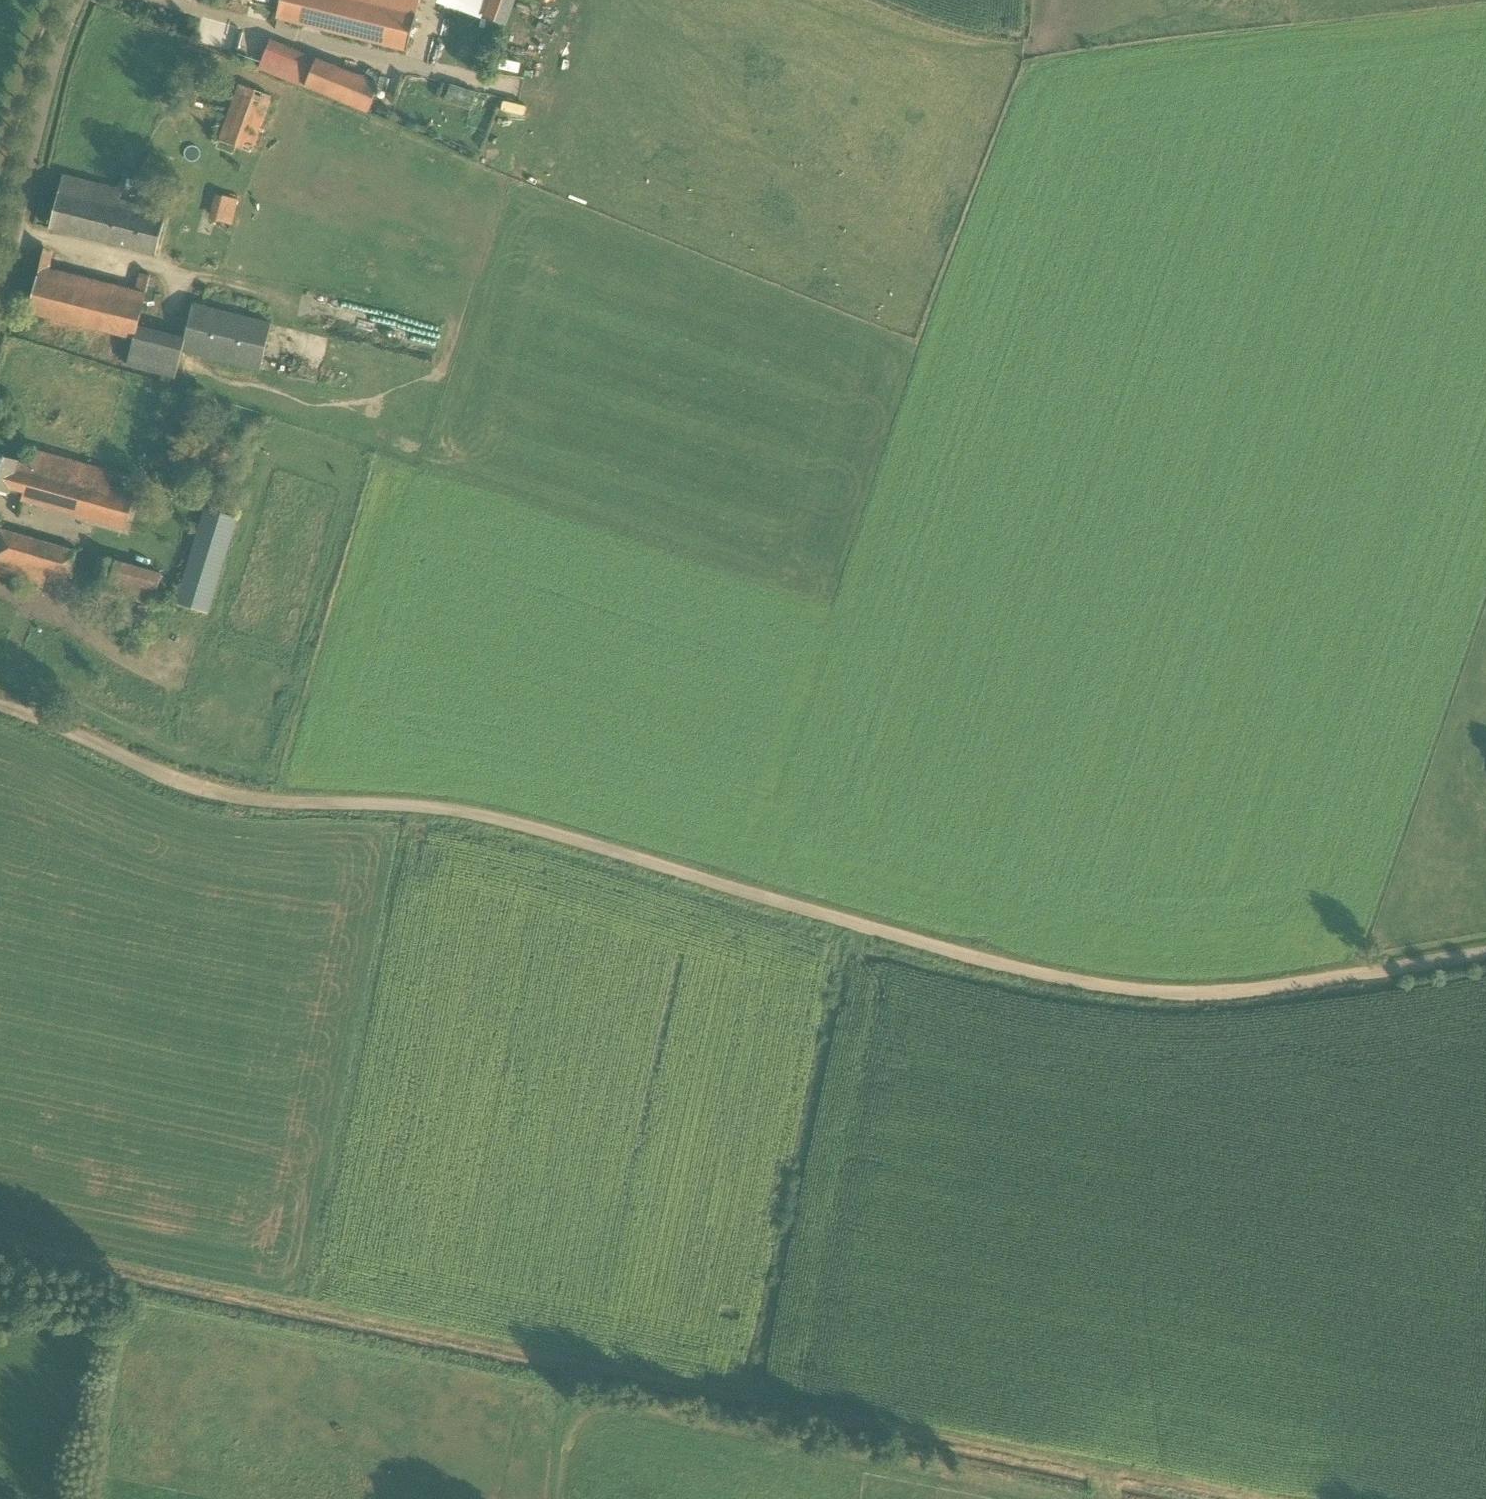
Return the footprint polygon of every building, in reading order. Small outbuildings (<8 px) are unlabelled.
[(276,18),(353,37),(407,50),(416,16),(420,0),(280,0),(276,18)] [(516,0),(488,0),(484,13),(508,22),(516,0)] [(368,112),(379,85),(271,40),(259,67),(368,112)] [(273,96),(238,83),(218,139),(252,152),(273,96)] [(69,233),(156,256),(166,218),(164,217),(165,211),(120,200),(122,189),(63,174),(59,191),(58,193),(59,193),(50,226),(49,228),(69,233)] [(206,217),(232,224),(238,199),(212,192),(206,217)] [(133,300),(38,275),(37,277),(29,310),(28,310),(28,312),(48,317),(133,339),(127,365),(176,377),(182,350),(260,370),(271,324),(192,304),(184,338),(137,326),(143,302),(151,274),(141,271),(133,300)] [(36,451),(31,468),(18,464),(18,462),(0,456),(0,490),(9,492),(10,490),(23,494),(21,500),(123,530),(132,497),(106,489),(111,474),(36,451)] [(208,611),(237,519),(205,509),(176,602),(208,611)] [(75,552),(0,530),(0,576),(42,588),(47,573),(67,579),(75,552)] [(108,582),(115,561),(99,556),(93,578),(97,579),(95,586),(102,588),(104,581),(108,582)]
